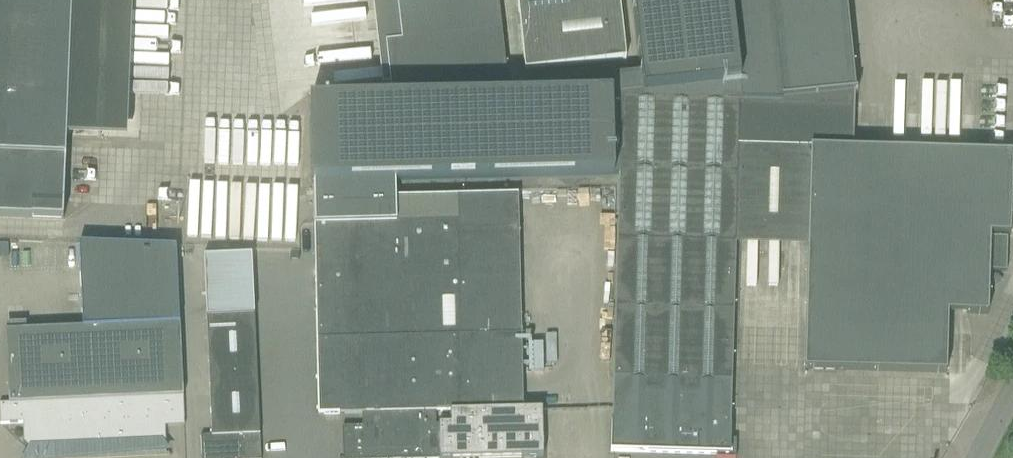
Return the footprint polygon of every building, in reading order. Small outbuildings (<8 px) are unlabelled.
[(62,221),(71,0),(0,0),(0,218),(62,221)] [(498,0),(382,0),(395,101),(312,104),(313,185),(314,185),(315,226),(396,224),(395,183),(614,178),(614,176),(619,176),(621,101),(621,76),(507,88),(501,32),(498,0)] [(525,70),(624,60),(618,0),(517,0),(525,70)] [(638,74),(621,76),(621,101),(781,106),(781,101),(770,0),(630,0),(638,74)] [(781,101),(852,104),(852,94),(855,94),(845,0),(770,0),(781,101)] [(990,155),(872,152),(872,142),(851,141),(852,104),(781,101),(781,106),(621,101),(619,176),(611,452),(716,455),(716,457),(735,457),(735,448),(730,447),(735,233),(807,235),(806,248),(807,248),(803,372),(944,376),(946,316),(986,317),(988,237),(1008,238),(1010,156),(990,155)] [(315,226),(314,226),(317,396),(318,416),(362,415),(362,428),(342,429),(343,457),(541,457),(543,457),(542,438),(542,409),(520,410),(516,195),(398,198),(398,224),(396,224),(315,226)] [(989,273),(1004,273),(1005,240),(990,240),(989,273)] [(0,405),(0,425),(29,424),(30,438),(34,442),(68,441),(68,451),(165,447),(164,421),(184,421),(183,401),(180,324),(176,248),(77,244),(81,328),(26,331),(5,332),(8,405),(0,405)] [(258,416),(251,256),(202,258),(210,437),(200,437),(201,457),(260,457),(258,416)]
